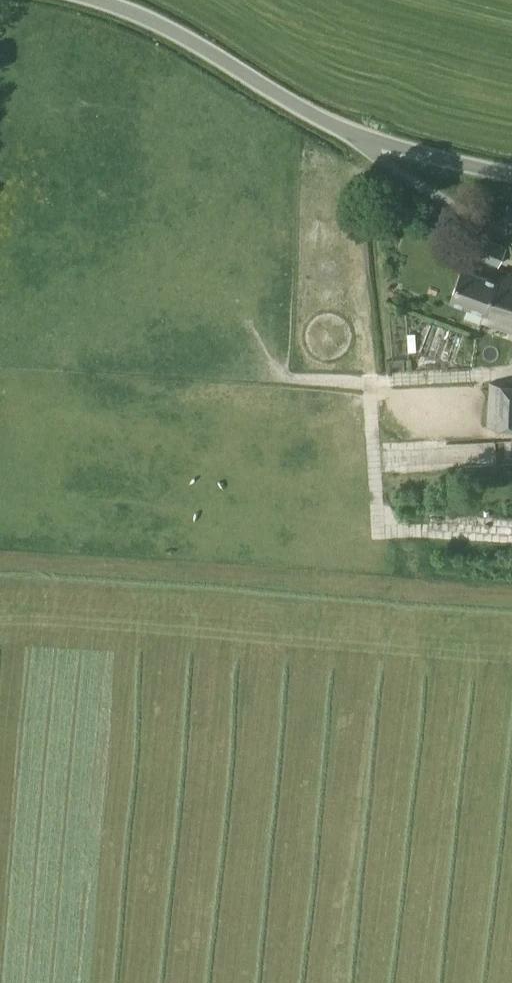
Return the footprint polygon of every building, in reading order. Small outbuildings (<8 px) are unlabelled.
[(500,220),(511,225),(511,206),(507,204),(500,220)] [(477,234),(469,253),(499,265),(507,247),(477,234)] [(498,281),(463,268),(450,300),(485,313),(480,323),(511,334),(511,271),(503,268),(498,281)] [(487,427),(511,428),(511,384),(489,383),(487,427)] [(511,538),(511,520),(488,519),(487,537),(511,538)]
